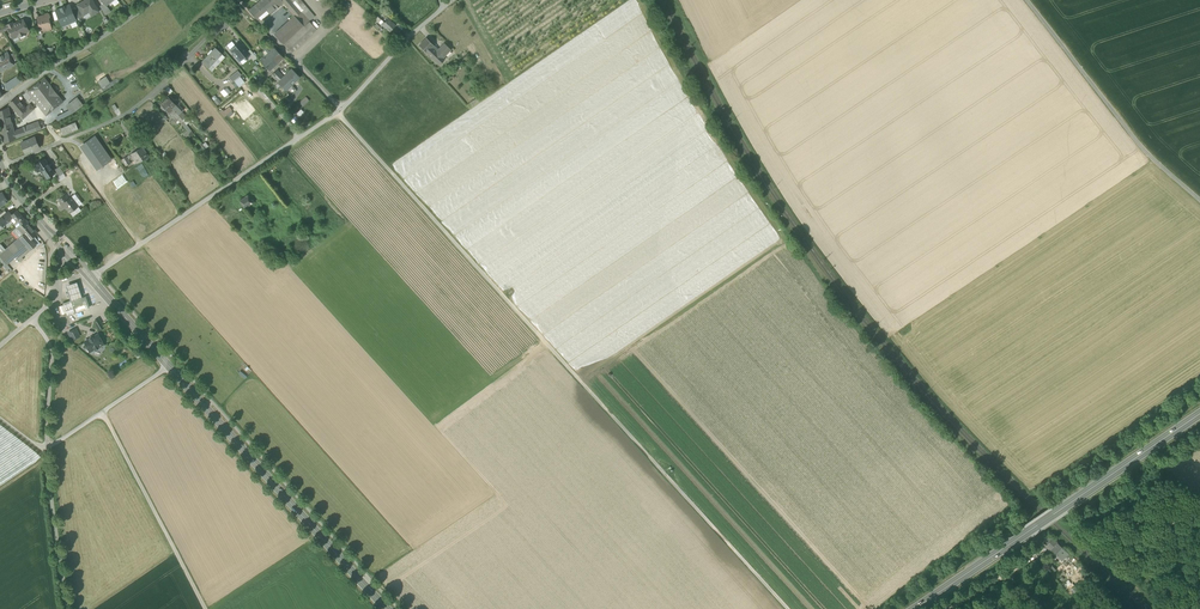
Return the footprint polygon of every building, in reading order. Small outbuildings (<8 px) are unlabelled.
[(92,15),(99,11),(92,0),(85,0),(77,5),(79,7),(83,14),(90,10),(92,15)] [(256,18),(266,10),(270,14),(276,9),(269,0),(261,0),(249,11),(256,18)] [(301,12),(291,0),(269,0),(276,9),(283,3),(296,17),(301,12)] [(301,12),(304,15),(309,10),(300,0),(291,0),(301,12)] [(100,6),(105,15),(111,11),(106,5),(104,2),(103,3),(104,3),(100,6)] [(62,22),(66,24),(67,23),(70,22),(70,23),(76,21),(75,19),(71,9),(69,5),(56,11),(59,19),(61,18),(62,21),(62,22)] [(79,7),(75,9),(79,18),(79,19),(84,16),(83,14),(79,7)] [(309,10),(304,15),(310,21),(315,17),(309,10)] [(304,26),(310,21),(304,15),(301,12),(296,17),(304,26)] [(39,25),(41,30),(46,29),(46,26),(50,25),(49,18),(50,16),(49,14),(47,13),(45,14),(44,15),(37,17),(39,25)] [(284,45),(304,26),(296,17),(276,35),(284,45)] [(382,26),(383,25),(382,25),(384,23),(378,17),(375,20),(382,26)] [(388,19),(384,23),(382,25),(383,25),(390,32),(396,26),(388,19)] [(10,37),(13,38),(18,35),(19,37),(25,34),(24,32),(28,30),(23,20),(13,24),(12,22),(1,28),(3,31),(9,29),(10,32),(9,35),(10,37)] [(317,29),(310,21),(304,26),(284,45),(292,53),(317,29)] [(427,38),(419,45),(431,57),(438,50),(427,38)] [(451,49),(445,43),(438,50),(431,57),(439,65),(445,60),(443,58),(451,49)] [(235,45),(230,49),(240,61),(244,57),(245,59),(249,56),(249,55),(247,52),(240,44),(237,47),(235,45)] [(202,61),(209,68),(223,54),(215,47),(202,61)] [(268,53),(278,64),(284,58),(274,47),(268,53)] [(257,58),(250,49),(247,52),(249,55),(249,56),(253,61),(257,58)] [(9,55),(7,52),(0,56),(0,60),(9,55)] [(260,60),(270,71),(278,64),(268,53),(260,60)] [(226,57),(223,54),(209,68),(212,72),(226,57)] [(14,64),(9,55),(0,60),(0,72),(14,64)] [(279,82),(286,90),(299,77),(292,69),(284,77),(279,82)] [(272,76),(279,82),(284,77),(278,70),(272,76)] [(233,82),(234,81),(240,77),(241,75),(238,71),(230,78),(233,82)] [(19,75),(4,85),(8,91),(22,81),(19,75)] [(110,83),(106,76),(98,81),(99,83),(102,88),(110,83)] [(244,82),(240,77),(234,81),(239,87),(244,82)] [(28,91),(34,98),(50,85),(44,78),(28,91)] [(45,111),(47,114),(62,101),(50,85),(34,98),(44,111),(45,111)] [(165,88),(170,94),(173,92),(168,85),(165,88)] [(220,93),(225,98),(228,95),(224,90),(220,93)] [(215,95),(212,97),(217,104),(221,102),(215,95)] [(66,106),(71,114),(83,105),(77,97),(66,106)] [(164,101),(173,109),(176,107),(177,106),(168,97),(164,101)] [(300,103),(302,106),(309,100),(306,97),(300,103)] [(21,117),(23,117),(33,109),(30,105),(26,109),(16,98),(10,103),(21,117)] [(169,113),(170,112),(173,109),(164,101),(160,104),(169,113)] [(179,104),(177,106),(176,107),(181,113),(185,110),(179,104)] [(221,112),(224,116),(232,110),(229,106),(221,112)] [(181,113),(176,107),(173,109),(180,117),(182,120),(186,117),(181,113)] [(4,142),(15,138),(14,132),(8,108),(0,111),(0,125),(4,142)] [(180,117),(173,109),(170,112),(178,120),(180,122),(182,120),(180,117)] [(169,113),(173,119),(176,122),(178,120),(170,112),(169,113)] [(186,117),(182,120),(186,125),(190,121),(186,117)] [(60,128),(63,135),(79,129),(76,122),(60,128)] [(14,132),(15,138),(36,130),(34,123),(22,127),(23,129),(14,132)] [(83,144),(100,168),(111,159),(95,136),(83,144)] [(21,143),(26,153),(40,147),(35,137),(21,143)] [(97,170),(100,168),(83,144),(80,146),(97,170)] [(132,154),(137,163),(142,161),(149,156),(143,147),(132,154)] [(121,160),(125,167),(130,164),(125,157),(121,160)] [(43,174),(46,179),(54,174),(52,171),(44,158),(36,163),(37,164),(34,166),(38,171),(41,169),(44,174),(43,174)] [(54,174),(57,178),(63,173),(59,166),(52,171),(54,174)] [(69,212),(70,212),(78,206),(71,197),(69,198),(66,195),(58,200),(62,204),(63,204),(69,212)] [(240,201),(245,209),(254,203),(248,195),(240,201)] [(80,209),(78,206),(70,212),(72,215),(73,215),(80,210),(80,209)] [(17,210),(12,215),(13,217),(17,221),(14,223),(17,227),(26,220),(17,210)] [(13,217),(12,215),(9,211),(7,212),(0,219),(0,223),(3,226),(13,217)] [(17,227),(24,235),(29,240),(30,239),(34,236),(37,233),(26,220),(17,227)] [(13,231),(19,238),(24,235),(17,227),(13,231)] [(32,240),(30,239),(29,240),(24,235),(19,238),(8,248),(15,255),(20,261),(23,259),(21,257),(30,249),(36,244),(32,240)] [(5,250),(6,250),(0,255),(0,256),(6,263),(15,255),(8,248),(5,250)] [(66,286),(71,301),(82,297),(77,282),(66,286)] [(63,303),(64,306),(66,312),(67,315),(89,308),(85,297),(81,299),(80,298),(79,293),(70,296),(71,301),(63,303)] [(94,321),(98,328),(102,325),(98,319),(94,321)] [(76,329),(68,333),(72,340),(80,336),(76,329)] [(85,342),(89,352),(103,345),(98,335),(85,342)] [(1057,552),(1059,555),(1064,549),(1058,543),(1057,544),(1052,540),(1048,544),(1053,549),(1052,550),(1056,553),(1057,552)] [(1059,555),(1068,562),(1073,557),(1064,549),(1059,555)] [(1045,566),(1052,576),(1057,573),(1051,562),(1045,566)]
